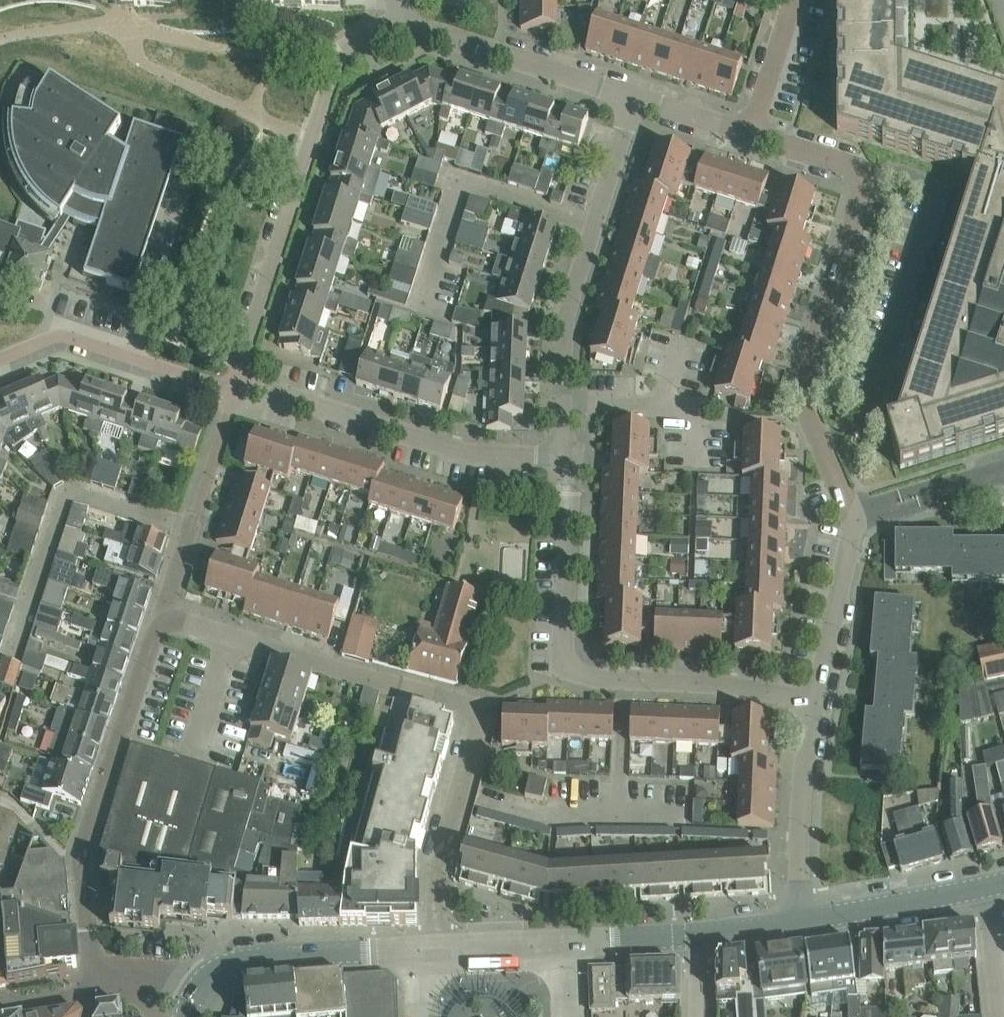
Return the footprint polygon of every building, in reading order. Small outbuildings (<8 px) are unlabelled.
[(845,85),(904,85),(904,65),(904,0),(838,0),(838,85),(845,85)] [(744,20),(748,5),(739,2),(734,17),(744,20)] [(592,9),(592,6),(580,6),(579,18),(590,18),(591,14),(592,9)] [(557,29),(557,9),(557,7),(522,7),(522,29),(557,29)] [(606,56),(617,22),(597,16),(586,50),(606,56)] [(627,63),(638,29),(617,22),(606,56),(627,63)] [(648,70),(658,35),(638,29),(627,63),(648,70)] [(669,76),(680,42),(658,35),(648,70),(669,76)] [(690,83),(700,49),(680,42),(669,76),(690,83)] [(710,89),(721,55),(700,49),(690,83),(710,89)] [(743,62),(721,55),(710,89),(732,96),(743,62)] [(838,96),(838,130),(873,142),(875,135),(885,138),(883,145),(912,154),(914,147),(925,150),(923,157),(952,167),(954,160),(965,163),(963,170),(979,175),(926,341),(921,340),(916,341),(912,344),(909,348),(907,353),(907,358),(909,362),(912,366),(917,369),(900,419),(887,424),(901,469),(1003,437),(1003,104),(1002,103),(1003,97),(975,87),(972,94),(962,91),(964,84),(935,75),(933,81),(922,78),(924,71),(904,65),(904,85),(845,85),(845,96),(838,96)] [(444,106),(453,77),(429,69),(417,75),(420,81),(414,83),(411,76),(393,86),(408,116),(433,103),(444,106)] [(471,115),(481,84),(460,77),(458,84),(452,82),(454,77),(453,77),(444,106),(440,119),(448,121),(452,109),(471,115)] [(107,284),(134,293),(135,291),(133,290),(188,126),(158,116),(153,132),(135,126),(125,157),(109,146),(122,126),(51,81),(38,101),(29,95),(26,103),(24,112),(22,119),(14,118),(13,131),(14,144),(17,157),(20,169),(26,181),(33,192),(41,202),(50,211),(61,219),(47,240),(44,239),(47,232),(18,222),(16,229),(0,224),(0,256),(11,259),(4,280),(40,292),(52,256),(48,254),(72,216),(76,217),(74,224),(88,228),(90,222),(102,226),(86,274),(84,273),(83,275),(107,283),(107,284)] [(495,137),(506,99),(499,97),(502,90),(481,84),(471,115),(490,121),(486,134),(495,137)] [(385,128),(408,116),(393,86),(373,96),(376,103),(371,105),(368,101),(356,107),(349,130),(381,140),(385,128)] [(525,132),(535,101),(514,94),(512,101),(506,99),(495,137),(502,139),(506,126),(525,132)] [(555,107),(535,101),(525,132),(543,138),(539,151),(548,153),(560,116),(553,114),(555,107)] [(579,150),(589,118),(568,111),(566,118),(560,116),(548,153),(556,156),(560,144),(579,150)] [(391,143),(381,140),(349,130),(348,132),(354,134),(352,140),(345,138),(338,157),(371,167),(377,148),(389,152),(391,143)] [(687,169),(691,155),(657,144),(651,163),(646,162),(645,165),(693,180),(696,172),(687,169)] [(439,145),(439,151),(446,154),(444,159),(456,163),(460,151),(439,145)] [(488,153),(477,150),(471,171),(481,175),(488,153)] [(444,159),(446,154),(439,151),(435,163),(442,165),(444,159)] [(718,196),(728,162),(706,155),(695,188),(718,196)] [(371,167),(338,157),(332,178),(338,180),(337,186),(374,198),(377,189),(365,186),(371,167)] [(438,177),(442,165),(435,163),(431,161),(419,158),(416,170),(438,177)] [(739,202),(748,169),(728,162),(718,196),(739,202)] [(691,187),(693,180),(645,165),(644,167),(650,169),(644,185),(669,193),(669,195),(679,199),(683,185),(691,187)] [(536,192),(542,175),(514,166),(508,183),(536,192)] [(548,195),(554,176),(555,172),(544,168),(542,175),(536,192),(548,195)] [(758,208),(769,175),(748,169),(739,202),(758,208)] [(435,189),(438,177),(416,170),(412,181),(435,189)] [(662,215),(669,195),(669,193),(644,185),(635,183),(628,205),(662,215)] [(815,195),(780,184),(776,198),(767,195),(765,203),(814,218),(815,215),(809,214),(815,195)] [(371,206),(374,198),(337,186),(334,193),(328,191),(321,211),(353,222),(359,202),(371,206)] [(561,206),(565,194),(554,191),(550,202),(561,206)] [(410,197),(406,209),(435,218),(438,206),(411,198),(410,197)] [(487,221),(492,203),(471,197),(463,221),(476,226),(478,218),(487,221)] [(814,218),(765,203),(763,210),(773,213),(768,226),(777,229),(777,228),(803,236),(808,219),(813,221),(814,218)] [(656,236),(662,215),(628,205),(622,225),(656,236)] [(529,219),(530,215),(512,209),(508,221),(520,225),(516,239),(550,249),(557,228),(529,219)] [(353,222),(321,211),(314,232),(321,234),(319,240),(357,252),(359,243),(348,239),(353,222)] [(430,232),(434,220),(405,211),(402,223),(430,232)] [(706,229),(726,235),(731,221),(711,215),(706,229)] [(476,227),(476,226),(463,221),(456,244),(483,252),(489,231),(476,227)] [(649,256),(656,236),(622,225),(615,247),(649,256)] [(811,239),(803,236),(777,228),(777,229),(771,249),(805,259),(811,239)] [(544,270),(550,249),(516,239),(510,259),(544,270)] [(354,259),(357,252),(319,240),(317,246),(311,244),(304,265),(336,275),(343,256),(354,259)] [(718,240),(714,253),(722,255),(726,243),(718,240)] [(418,272),(426,245),(414,241),(410,255),(399,251),(395,264),(418,272)] [(643,277),(649,256),(615,247),(609,268),(643,277)] [(799,279),(805,259),(771,249),(764,269),(799,279)] [(715,279),(722,255),(714,253),(706,276),(715,279)] [(465,258),(453,254),(450,263),(462,267),(465,258)] [(544,270),(510,259),(499,255),(492,276),(503,279),(537,290),(544,270)] [(412,290),(418,272),(395,264),(389,282),(412,290)] [(336,275),(304,265),(297,285),(304,288),(303,293),(340,305),(343,296),(331,293),(336,275)] [(636,299),(643,277),(609,268),(602,288),(636,299)] [(791,301),(799,279),(764,269),(757,291),(791,301)] [(686,283),(694,286),(698,275),(690,272),(686,283)] [(709,298),(715,279),(706,276),(700,295),(709,298)] [(530,312),(537,290),(503,279),(497,300),(489,298),(484,312),(492,314),(514,317),(528,319),(529,312),(530,312)] [(371,287),(368,295),(406,307),(410,296),(387,289),(386,292),(371,287)] [(630,317),(636,299),(602,288),(596,309),(604,312),(629,320),(630,317)] [(785,323),(791,301),(757,291),(751,312),(785,323)] [(337,313),(340,305),(303,293),(300,300),(293,298),(287,318),(319,328),(326,309),(337,313)] [(682,300),(678,312),(687,315),(691,303),(682,300)] [(479,311),(457,308),(452,322),(464,326),(479,326),(479,311)] [(399,325),(403,313),(393,310),(389,322),(399,325)] [(639,320),(630,317),(629,320),(604,312),(599,329),(593,327),(593,329),(641,344),(643,337),(635,334),(639,320)] [(681,334),(687,315),(678,312),(672,331),(681,334)] [(778,342),(785,323),(751,312),(744,331),(778,342)] [(409,328),(413,316),(403,313),(399,325),(409,328)] [(526,328),(528,319),(514,317),(492,314),(492,326),(491,349),(527,350),(528,328),(526,328)] [(331,332),(319,328),(287,318),(280,339),(287,341),(285,348),(323,359),(325,351),(331,332)] [(441,338),(445,326),(434,323),(431,335),(441,338)] [(457,330),(451,328),(445,326),(441,338),(453,342),(457,330)] [(638,353),(641,344),(593,329),(592,332),(597,334),(591,353),(625,364),(630,350),(638,353)] [(771,365),(778,342),(744,331),(738,352),(737,354),(763,362),(771,365)] [(340,373),(353,377),(363,343),(350,339),(340,373)] [(475,358),(476,348),(463,348),(462,357),(475,358)] [(526,372),(527,350),(491,349),(490,370),(526,372)] [(757,379),(763,362),(737,354),(738,352),(729,349),(725,363),(716,360),(714,367),(762,382),(763,380),(757,379)] [(379,391),(389,357),(368,350),(357,384),(379,391)] [(399,398),(410,364),(389,357),(379,391),(399,398)] [(420,404),(431,370),(433,363),(412,357),(410,364),(399,398),(420,404)] [(761,386),(762,382),(714,367),(711,376),(720,378),(715,392),(737,399),(735,407),(745,410),(748,402),(750,403),(756,384),(761,386)] [(452,377),(431,370),(420,404),(441,411),(452,377)] [(525,394),(526,372),(490,370),(489,392),(525,394)] [(70,412),(79,384),(59,377),(43,384),(41,380),(22,388),(39,431),(44,442),(50,440),(46,429),(47,428),(43,416),(60,409),(70,412)] [(460,377),(457,387),(468,391),(471,381),(460,377)] [(93,432),(107,389),(87,382),(85,386),(79,384),(70,412),(89,418),(85,430),(93,432)] [(465,401),(468,391),(457,387),(454,398),(465,401)] [(22,388),(1,397),(3,401),(0,402),(0,438),(5,440),(13,449),(39,431),(22,388)] [(124,430),(133,402),(127,400),(128,396),(107,389),(93,432),(101,435),(105,423),(124,430)] [(524,416),(525,394),(489,392),(487,428),(511,430),(512,416),(524,416)] [(147,450),(162,407),(141,400),(139,404),(133,402),(124,430),(143,436),(139,448),(147,450)] [(179,423),(181,418),(183,413),(162,407),(147,450),(155,453),(159,441),(194,453),(202,431),(179,423)] [(650,442),(650,427),(615,426),(614,446),(608,445),(608,449),(659,451),(659,442),(650,442)] [(781,433),(745,431),(744,446),(735,445),(735,454),(785,456),(786,453),(780,453),(781,433)] [(289,470),(297,445),(280,440),(282,434),(277,433),(275,438),(256,432),(245,466),(259,470),(256,479),(272,484),(275,476),(289,481),(292,471),(289,470)] [(310,477),(320,443),(300,436),(297,445),(289,470),(292,471),(310,477)] [(331,483),(341,449),(320,443),(310,477),(331,483)] [(352,490),(362,456),(341,449),(331,483),(352,490)] [(649,458),(658,459),(659,451),(608,449),(608,451),(614,451),(613,469),(639,470),(639,472),(648,473),(649,458)] [(785,459),(785,456),(735,454),(735,462),(744,462),(743,477),(752,477),(752,475),(779,476),(780,458),(785,459)] [(374,497),(382,472),(385,465),(385,463),(362,456),(352,490),(373,497),(374,497)] [(5,471),(9,463),(0,460),(0,469),(5,471)] [(35,470),(54,489),(65,482),(54,460),(35,470)] [(98,460),(91,483),(116,491),(123,468),(98,460)] [(639,493),(639,472),(639,470),(613,469),(604,469),(603,492),(639,493)] [(389,511),(400,477),(382,472),(374,497),(373,497),(370,505),(389,511)] [(788,476),(779,476),(752,475),(752,477),(751,499),(787,500),(788,476)] [(412,518),(423,485),(400,477),(389,511),(412,518)] [(271,489),(237,478),(230,501),(264,512),(271,489)] [(133,481),(129,495),(140,498),(144,484),(133,481)] [(431,524),(442,491),(423,485),(412,518),(431,524)] [(465,498),(456,495),(442,491),(431,524),(454,531),(465,498)] [(638,514),(639,493),(603,492),(602,513),(638,514)] [(40,529),(49,503),(27,496),(18,522),(40,529)] [(786,521),(787,500),(751,499),(751,520),(786,521)] [(264,512),(230,501),(223,522),(257,533),(264,512)] [(116,517),(90,508),(75,504),(66,528),(81,533),(87,516),(113,525),(116,517)] [(637,536),(638,514),(602,513),(601,535),(637,536)] [(295,529),(315,535),(318,524),(298,518),(295,529)] [(785,543),(786,521),(751,520),(750,542),(785,543)] [(31,558),(40,529),(18,522),(9,551),(31,558)] [(257,533),(223,522),(217,542),(251,552),(257,533)] [(163,559),(169,539),(128,525),(124,535),(108,530),(104,540),(112,543),(132,549),(163,559)] [(86,534),(81,533),(66,528),(59,552),(73,556),(77,542),(82,544),(86,534)] [(914,546),(914,534),(897,535),(896,543),(897,573),(925,573),(925,540),(918,540),(918,546),(914,546)] [(953,573),(954,542),(954,535),(936,534),(936,546),(932,546),(932,540),(925,540),(925,573),(953,573)] [(637,558),(637,536),(601,535),(600,557),(637,558)] [(374,536),(370,549),(379,552),(382,543),(383,539),(374,536)] [(276,552),(285,555),(289,541),(280,539),(276,552)] [(784,565),(785,543),(750,542),(749,564),(784,565)] [(897,573),(896,543),(885,542),(885,581),(897,581),(897,573)] [(982,581),(981,548),(974,548),(975,554),(970,554),(970,543),(954,542),(953,573),(953,582),(982,581)] [(156,578),(163,559),(132,549),(112,543),(106,562),(156,578)] [(398,560),(402,549),(382,543),(379,552),(378,553),(398,560)] [(993,543),(993,554),(989,554),(989,548),(981,548),(982,581),(1003,581),(1003,543),(993,543)] [(422,556),(402,549),(398,560),(418,566),(422,556)] [(74,581),(78,568),(81,559),(73,556),(59,552),(50,581),(68,587),(70,587),(82,593),(85,587),(74,581)] [(256,577),(258,578),(261,569),(247,564),(249,557),(233,552),(231,560),(217,556),(206,590),(225,596),(223,602),(229,603),(231,598),(248,603),(256,577)] [(636,579),(637,558),(600,557),(599,579),(636,579)] [(671,561),(670,572),(670,580),(680,581),(680,572),(689,573),(689,562),(671,561)] [(695,576),(704,576),(704,563),(695,563),(695,576)] [(783,586),(784,565),(749,564),(748,585),(783,586)] [(144,614),(152,592),(123,582),(124,577),(99,569),(94,585),(119,593),(115,605),(144,614)] [(279,585),(258,578),(256,577),(248,603),(245,612),(268,619),(279,585)] [(21,587),(0,579),(0,594),(17,600),(21,587)] [(635,599),(636,579),(599,579),(598,601),(607,601),(635,602),(635,599)] [(62,609),(68,587),(50,581),(42,603),(62,609)] [(658,590),(680,591),(680,582),(658,581),(658,590)] [(707,583),(690,582),(690,591),(707,592),(707,583)] [(724,583),(707,583),(707,592),(724,592),(724,583)] [(289,626),(300,591),(279,585),(268,619),(289,626)] [(449,585),(443,605),(437,627),(420,622),(417,631),(420,632),(409,669),(408,669),(408,671),(458,685),(459,684),(457,683),(469,644),(468,643),(481,596),(482,597),(483,595),(449,585)] [(782,609),(783,586),(748,585),(747,604),(747,607),(773,608),(782,609)] [(310,633),(321,598),(300,591),(289,626),(310,633)] [(329,639),(335,619),(340,604),(321,598),(310,633),(329,639)] [(652,600),(643,600),(635,599),(635,602),(607,601),(606,619),(601,619),(601,622),(651,624),(652,600)] [(915,603),(896,601),(876,600),(874,617),(885,618),(885,622),(880,622),(879,629),(913,632),(915,603)] [(15,606),(0,601),(0,637),(4,638),(15,606)] [(64,610),(62,609),(42,603),(35,627),(56,634),(59,624),(64,610)] [(772,626),(773,608),(747,607),(747,604),(739,604),(738,617),(728,617),(727,626),(778,628),(778,626),(772,626)] [(137,637),(144,614),(115,605),(108,627),(137,637)] [(354,613),(344,649),(343,655),(369,662),(380,620),(354,613)] [(656,615),(655,651),(677,652),(679,616),(656,615)] [(137,637),(108,627),(75,616),(71,627),(104,638),(100,649),(129,659),(137,637)] [(679,616),(677,652),(699,653),(701,617),(679,616)] [(701,617),(699,653),(721,654),(723,618),(701,617)] [(651,632),(651,624),(601,622),(601,624),(606,624),(605,644),(641,646),(642,631),(651,632)] [(778,632),(778,628),(727,626),(727,635),(736,635),(736,650),(771,651),(772,632),(778,632)] [(83,643),(56,634),(35,627),(32,636),(80,653),(83,643)] [(910,661),(913,632),(879,629),(879,636),(884,636),(884,640),(873,639),(871,657),(879,658),(910,661)] [(44,645),(30,640),(27,650),(41,654),(44,645)] [(977,650),(984,683),(1003,679),(1003,644),(977,650)] [(122,681),(129,659),(100,649),(93,672),(122,681)] [(75,666),(41,654),(27,650),(23,665),(20,672),(24,673),(38,678),(42,666),(72,676),(75,666)] [(918,661),(910,661),(879,658),(878,674),(889,675),(888,679),(883,679),(882,687),(915,690),(918,661)] [(22,665),(5,659),(0,675),(0,683),(14,688),(22,665)] [(313,673),(273,660),(265,684),(305,697),(313,673)] [(122,681),(93,672),(75,666),(72,676),(89,682),(85,695),(114,705),(122,681)] [(33,692),(38,678),(24,673),(20,687),(33,692)] [(984,683),(987,692),(1003,689),(1003,679),(984,683)] [(994,716),(987,692),(984,683),(976,685),(981,720),(994,716)] [(305,697),(265,684),(258,707),(298,719),(305,697)] [(981,720),(976,685),(959,689),(961,724),(981,720)] [(107,726),(114,705),(85,695),(58,686),(52,703),(65,707),(67,699),(82,704),(78,717),(107,726)] [(913,718),(915,690),(882,687),(882,693),(887,694),(887,698),(876,697),(874,713),(905,717),(913,718)] [(374,717),(380,696),(380,694),(365,689),(358,712),(374,717)] [(336,694),(335,696),(332,706),(344,709),(348,697),(336,694)] [(20,696),(12,719),(21,722),(28,698),(20,696)] [(570,739),(571,704),(548,703),(547,712),(549,711),(547,738),(548,738),(570,739)] [(446,713),(414,704),(405,736),(397,734),(393,752),(381,749),(361,821),(351,855),(352,855),(350,865),(344,887),(345,887),(340,925),(368,926),(368,925),(392,925),(392,926),(418,925),(418,855),(418,854),(417,854),(423,836),(430,810),(435,792),(442,766),(447,747),(448,747),(455,722),(444,719),(446,713)] [(591,740),(592,704),(571,704),(570,739),(591,740)] [(614,705),(592,704),(591,740),(613,741),(614,705)] [(526,756),(527,705),(524,705),(524,711),(504,710),(503,746),(517,746),(517,755),(526,756)] [(549,711),(547,712),(529,711),(530,705),(527,705),(526,756),(533,756),(533,747),(548,747),(548,738),(547,738),(549,711)] [(654,742),(655,707),(632,706),(631,741),(654,742)] [(292,741),(298,719),(258,707),(252,728),(253,728),(249,741),(271,748),(275,735),(292,741)] [(676,743),(677,708),(655,707),(654,742),(676,743)] [(698,744),(698,709),(677,708),(676,743),(698,744)] [(719,745),(721,710),(698,709),(698,744),(719,745)] [(100,748),(107,726),(78,717),(59,710),(52,732),(56,734),(100,748)] [(903,745),(905,717),(874,713),(866,713),(865,731),(875,732),(875,735),(870,735),(870,742),(903,745)] [(770,717),(734,715),(734,729),(724,729),(724,737),(775,739),(775,737),(769,736),(770,717)] [(18,734),(21,722),(12,719),(9,731),(18,734)] [(92,771),(100,748),(56,734),(49,756),(73,764),(92,771)] [(774,742),(775,739),(724,737),(724,745),(734,745),(734,761),(743,761),(743,759),(768,760),(769,742),(774,742)] [(900,773),(903,745),(870,742),(869,749),(874,750),(874,754),(863,753),(861,770),(869,771),(900,773)] [(182,815),(199,764),(132,744),(97,861),(106,863),(101,880),(102,880),(102,879),(116,883),(111,926),(160,932),(161,919),(169,869),(182,815)] [(5,774),(14,749),(0,745),(0,772),(5,774)] [(777,760),(768,760),(743,759),(743,761),(742,781),(776,782),(777,760)] [(91,775),(72,769),(53,762),(43,792),(26,786),(21,800),(49,810),(54,796),(81,805),(91,775)] [(653,777),(653,768),(653,764),(630,762),(630,776),(653,777)] [(185,872),(216,769),(199,764),(182,815),(169,869),(161,919),(208,924),(209,916),(206,916),(212,876),(185,872)] [(1003,845),(997,826),(993,812),(988,787),(986,767),(972,768),(975,788),(980,815),(967,818),(977,853),(1003,845)] [(666,768),(653,768),(653,777),(666,778),(666,768)] [(682,777),(695,778),(696,769),(682,768),(682,777)] [(234,907),(244,908),(251,876),(235,872),(261,782),(216,769),(185,872),(212,876),(206,916),(209,916),(233,919),(233,917),(236,918),(237,911),(234,911),(234,907)] [(313,815),(314,809),(319,796),(311,795),(313,787),(303,785),(304,782),(265,771),(261,782),(235,872),(251,876),(244,908),(242,918),(300,918),(299,897),(281,897),(285,855),(286,847),(290,849),(298,818),(317,823),(318,817),(313,815)] [(908,773),(900,773),(869,771),(868,782),(907,785),(908,773)] [(530,777),(526,796),(543,800),(548,782),(530,777)] [(775,805),(776,782),(742,781),(741,804),(775,805)] [(974,854),(968,835),(964,820),(963,798),(963,782),(950,782),(950,798),(952,826),(942,828),(951,860),(974,854)] [(916,791),(920,806),(940,802),(937,786),(916,791)] [(694,823),(704,823),(704,801),(694,801),(694,823)] [(774,827),(775,805),(741,804),(741,825),(774,827)] [(944,860),(938,841),(935,831),(927,833),(920,808),(907,811),(922,866),(944,860)] [(489,820),(491,813),(479,809),(477,817),(489,820)] [(67,878),(62,871),(63,870),(14,815),(0,810),(0,899),(1,899),(2,913),(6,931),(8,986),(69,975),(69,974),(66,974),(65,968),(77,967),(75,943),(73,943),(68,878),(67,878)] [(922,866),(907,811),(895,815),(902,840),(882,846),(889,870),(900,867),(902,872),(922,866)] [(501,824),(503,816),(491,813),(489,820),(501,824)] [(514,827),(516,819),(503,816),(501,824),(514,827)] [(351,855),(361,821),(345,817),(336,859),(338,860),(336,870),(335,888),(327,888),(325,925),(340,925),(345,887),(344,887),(350,865),(352,855),(351,855)] [(309,854),(317,823),(298,818),(290,849),(309,854)] [(526,830),(528,823),(516,819),(514,827),(526,830)] [(538,834),(540,826),(528,823),(526,830),(538,834)] [(550,837),(552,829),(540,826),(538,834),(550,837)] [(593,836),(592,828),(581,829),(582,836),(593,836)] [(611,836),(611,828),(598,828),(598,836),(611,836)] [(624,836),(624,828),(611,828),(611,836),(624,836)] [(637,836),(637,828),(624,828),(624,836),(637,836)] [(650,836),(650,828),(637,828),(637,836),(650,836)] [(663,837),(663,828),(650,828),(650,836),(663,837)] [(676,837),(676,829),(663,828),(663,837),(676,837)] [(570,837),(570,829),(558,830),(559,838),(570,837)] [(582,836),(581,829),(570,829),(570,837),(582,836)] [(697,837),(698,829),(684,829),(684,837),(697,837)] [(711,838),(711,830),(698,829),(697,837),(711,838)] [(724,838),(724,831),(711,830),(711,838),(724,838)] [(737,839),(738,831),(724,831),(724,838),(737,839)] [(751,832),(738,831),(737,839),(751,839),(751,832)] [(755,839),(769,840),(769,833),(755,832),(755,839)] [(768,874),(767,856),(553,869),(551,869),(548,868),(467,846),(462,863),(459,862),(454,881),(538,904),(543,887),(548,888),(554,888),(555,906),(772,893),(771,874),(768,874)] [(325,925),(327,888),(323,888),(295,886),(297,861),(293,861),(294,856),(285,855),(281,897),(299,897),(300,918),(300,925),(325,925)] [(0,899),(0,987),(8,986),(6,931),(2,913),(1,899),(0,899)] [(949,928),(952,962),(977,959),(974,925),(973,925),(949,928)] [(952,962),(949,928),(923,931),(926,965),(934,964),(935,973),(953,971),(952,962)] [(922,966),(920,934),(919,935),(918,932),(909,933),(909,936),(897,937),(896,934),(887,935),(887,938),(884,938),(884,971),(895,970),(904,969),(906,995),(911,994),(911,990),(915,990),(914,986),(924,985),(922,966)] [(884,971),(884,938),(884,934),(860,936),(860,938),(861,981),(884,980),(884,971)] [(828,943),(835,993),(836,993),(834,983),(854,980),(854,981),(856,980),(850,939),(848,939),(848,940),(828,943)] [(835,993),(828,943),(807,946),(807,945),(805,945),(812,997),(814,996),(835,993)] [(807,990),(801,946),(758,952),(745,954),(747,975),(752,975),(754,1001),(786,997),(785,993),(807,990)] [(745,954),(745,952),(722,955),(717,960),(717,1003),(736,1001),(737,1016),(756,1016),(754,1001),(752,975),(747,975),(745,954)] [(615,1011),(615,1001),(630,1000),(630,1002),(681,1001),(680,966),(676,963),(632,964),(628,967),(628,969),(614,969),(614,968),(590,969),(592,1011),(615,1011)] [(344,981),(343,972),(245,981),(247,1003),(248,1016),(344,1016),(348,1016),(344,981)] [(386,974),(352,976),(352,980),(344,981),(348,1016),(397,1016),(395,982),(386,974)] [(849,1016),(861,1016),(861,997),(849,997),(849,1016)] [(941,1016),(958,1016),(960,1000),(943,999),(941,1016)] [(121,1004),(98,1006),(95,1016),(123,1016),(121,1004)] [(887,1009),(877,1009),(877,1016),(887,1016),(887,1009)]
